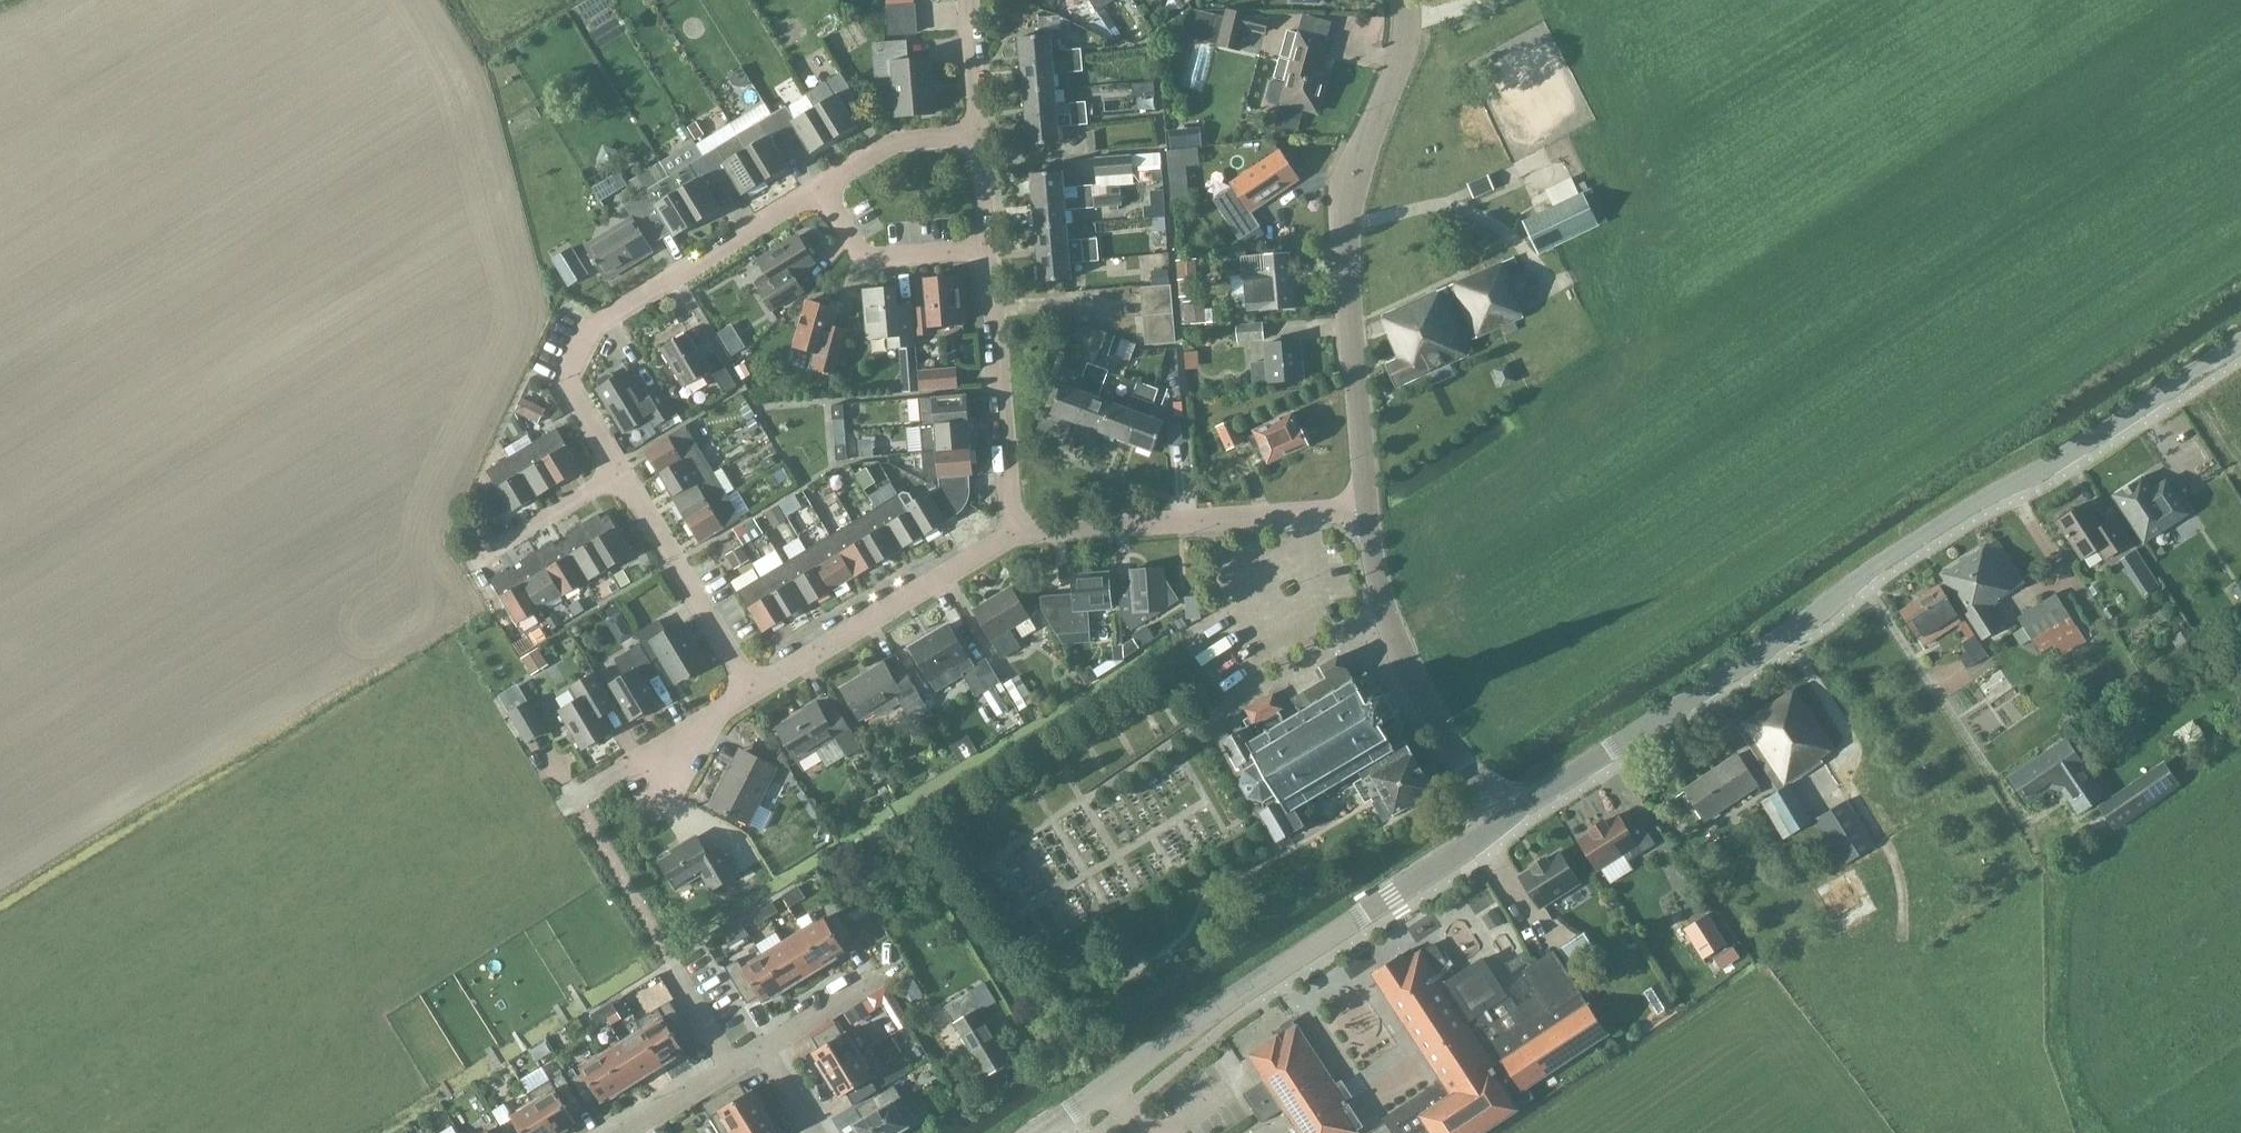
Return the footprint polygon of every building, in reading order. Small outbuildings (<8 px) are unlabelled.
[(1097,12),(1105,8),(1106,7),(1102,0),(1090,0),(1097,12)] [(915,5),(887,7),(888,21),(916,19),(915,5)] [(1226,9),(1225,15),(1218,44),(1239,50),(1245,28),(1266,33),(1269,20),(1226,9)] [(916,19),(888,21),(889,35),(917,33),(916,19)] [(1282,102),(1317,112),(1329,70),(1317,67),(1324,40),(1301,33),(1287,81),(1276,78),(1270,81),(1266,98),(1269,103),(1279,106),(1281,105),(1282,102)] [(1022,64),(1083,59),(1082,48),(1052,51),(1051,35),(1020,37),(1022,64)] [(897,115),(935,112),(932,78),(933,78),(931,57),(908,59),(907,39),(873,42),(875,72),(893,71),(897,115)] [(1201,85),(1206,41),(1187,39),(1182,83),(1201,85)] [(1025,91),(1055,89),(1054,72),(1084,70),(1083,59),(1022,64),(1025,91)] [(806,93),(807,95),(814,107),(834,139),(858,124),(846,105),(857,98),(840,71),(806,93)] [(1130,91),(1149,92),(1150,79),(1131,78),(1130,91)] [(1058,116),(1058,115),(1055,89),(1025,91),(1027,118),(1058,116)] [(834,139),(814,107),(807,95),(787,107),(786,105),(772,114),(788,140),(799,133),(811,153),(834,139)] [(1071,113),(1087,112),(1087,101),(1070,103),(1071,113)] [(1058,116),(1027,118),(1029,145),(1060,143),(1059,126),(1088,123),(1087,112),(1071,113),(1058,115),(1058,116)] [(778,146),(788,140),(772,114),(737,135),(766,181),(790,166),(778,146)] [(766,181),(737,135),(703,155),(719,182),(731,175),(743,195),(766,181)] [(1299,180),(1279,150),(1231,183),(1233,186),(1213,200),(1240,240),(1260,226),(1251,212),(1299,180)] [(1097,177),(1135,173),(1133,154),(1095,157),(1097,177)] [(709,188),(719,182),(703,155),(669,176),(678,190),(697,222),(721,208),(709,188)] [(1555,193),(1582,181),(1574,163),(1547,175),(1555,193)] [(595,182),(608,211),(622,204),(615,189),(627,183),(620,170),(595,182)] [(1034,201),(1109,194),(1108,182),(1064,186),(1063,171),(1031,174),(1034,201)] [(1468,183),(1473,196),(1494,187),(1489,174),(1468,183)] [(697,222),(678,190),(669,176),(636,197),(652,223),(662,217),(675,236),(697,222)] [(1162,185),(1145,186),(1147,213),(1163,212),(1162,185)] [(1523,220),(1539,252),(1607,219),(1591,187),(1523,220)] [(1036,228),(1067,225),(1066,209),(1110,206),(1109,194),(1034,201),(1036,228)] [(641,230),(652,223),(636,197),(625,204),(633,217),(641,230)] [(653,250),(641,230),(633,217),(610,231),(613,236),(589,250),(606,278),(653,250)] [(1067,225),(1036,228),(1038,255),(1099,250),(1098,244),(1098,237),(1068,240),(1067,225)] [(794,274),(816,261),(799,235),(758,259),(767,274),(755,281),(772,310),(804,290),(794,274)] [(1099,250),(1038,255),(1041,282),(1072,279),(1070,262),(1100,260),(1100,259),(1099,250)] [(1294,269),(1290,270),(1289,253),(1268,255),(1267,252),(1240,255),(1242,277),(1238,278),(1239,293),(1246,293),(1248,310),(1262,308),(1262,309),(1298,306),(1294,269)] [(1514,256),(1383,315),(1389,330),(1388,331),(1400,358),(1388,363),(1399,386),(1474,352),(1449,291),(1450,291),(1473,338),(1524,315),(1517,299),(1538,289),(1528,269),(1521,272),(1514,256)] [(1176,260),(1178,280),(1180,279),(1192,278),(1198,278),(1196,259),(1178,260),(1176,260)] [(908,268),(895,264),(888,283),(902,288),(908,268)] [(931,325),(964,322),(960,275),(925,278),(928,307),(915,308),(917,333),(931,332),(931,325)] [(1143,302),(1173,300),(1171,284),(1141,286),(1143,302)] [(896,288),(864,290),(868,339),(889,337),(890,347),(915,345),(912,314),(898,315),(896,288)] [(537,359),(534,368),(552,375),(581,303),(560,295),(535,358),(537,359)] [(843,344),(847,329),(833,326),(837,309),(832,308),(830,301),(817,298),(812,302),(807,301),(795,346),(814,352),(810,366),(835,373),(843,344)] [(1144,316),(1174,313),(1173,300),(1143,302),(1144,316)] [(1145,329),(1175,327),(1174,313),(1144,316),(1145,329)] [(1236,325),(1237,342),(1264,340),(1263,322),(1236,325)] [(1175,327),(1145,329),(1147,343),(1176,341),(1175,327)] [(725,348),(743,349),(744,330),(725,329),(725,348)] [(664,349),(685,385),(711,370),(725,393),(737,386),(716,351),(704,358),(690,334),(664,349)] [(1121,337),(1115,354),(1129,359),(1134,346),(1135,343),(1121,337)] [(1304,379),(1300,341),(1265,344),(1266,362),(1252,363),(1254,382),(1268,381),(1268,382),(1304,379)] [(1195,346),(1181,347),(1182,365),(1196,364),(1195,346)] [(1063,384),(1052,413),(1077,423),(1098,366),(1089,362),(1078,390),(1063,384)] [(1098,366),(1077,423),(1103,432),(1113,403),(1100,398),(1110,370),(1098,366)] [(920,372),(922,389),(957,386),(956,369),(920,372)] [(601,386),(598,388),(624,432),(651,416),(657,425),(675,413),(661,390),(644,400),(626,371),(615,378),(613,375),(608,373),(600,378),(599,383),(601,386)] [(1128,442),(1149,385),(1138,381),(1129,409),(1113,403),(1103,432),(1128,442)] [(1149,385),(1128,442),(1153,451),(1164,422),(1149,416),(1159,388),(1149,385)] [(905,394),(906,417),(917,417),(917,394),(905,394)] [(921,425),(969,421),(967,394),(919,398),(921,425)] [(518,395),(513,410),(542,418),(546,403),(518,395)] [(834,433),(845,432),(843,405),(832,406),(834,433)] [(700,412),(685,421),(696,439),(711,430),(700,412)] [(1254,431),(1255,434),(1249,436),(1255,448),(1261,445),(1268,463),(1308,445),(1301,430),(1300,430),(1293,413),(1254,431)] [(923,452),(971,448),(969,421),(921,425),(923,452)] [(1234,421),(1218,428),(1228,449),(1244,442),(1234,421)] [(659,473),(700,448),(686,425),(645,450),(659,473)] [(533,442),(558,483),(582,469),(557,428),(533,442)] [(845,432),(834,433),(835,446),(837,461),(848,460),(845,432)] [(535,497),(558,483),(533,442),(510,456),(535,497)] [(672,496),(714,471),(700,448),(659,473),(672,496)] [(970,492),(970,487),(970,475),(974,475),(971,448),(923,452),(925,473),(934,479),(939,478),(940,489),(967,503),(968,501),(969,499),(970,494),(970,492)] [(512,511),(535,497),(510,456),(487,470),(512,511)] [(855,474),(864,489),(876,483),(866,468),(855,474)] [(686,519),(728,494),(714,471),(672,496),(686,519)] [(2113,496),(2144,543),(2189,514),(2166,479),(2151,489),(2143,476),(2113,496)] [(479,497),(493,519),(505,511),(492,489),(479,497)] [(965,507),(967,503),(940,489),(930,495),(929,492),(914,501),(910,493),(906,495),(903,492),(899,494),(906,506),(905,506),(923,536),(947,522),(946,521),(958,514),(960,512),(963,510),(965,507)] [(728,494),(686,519),(700,542),(742,517),(728,494)] [(905,506),(906,506),(899,494),(876,508),(901,550),(923,536),(905,506)] [(799,503),(794,495),(779,504),(784,512),(799,503)] [(2131,543),(2114,518),(2102,525),(2087,502),(2074,510),(2072,508),(2059,516),(2060,518),(2056,521),(2081,561),(2098,550),(2105,560),(2131,543)] [(765,513),(774,529),(788,521),(778,506),(765,513)] [(878,563),(901,550),(876,508),(853,522),(878,563)] [(583,523),(610,567),(633,553),(609,514),(601,518),(599,513),(583,523)] [(763,533),(755,518),(735,531),(744,546),(763,533)] [(855,577),(878,563),(853,522),(830,536),(855,577)] [(586,581),(610,567),(583,523),(566,533),(569,538),(563,541),(586,581)] [(2228,532),(2240,553),(2240,525),(2228,532)] [(832,591),(855,577),(830,536),(807,550),(832,591)] [(2024,582),(1997,540),(1986,547),(1985,545),(1940,573),(1982,639),(2001,627),(1989,607),(2014,590),(2024,582)] [(586,581),(563,541),(556,545),(553,541),(536,551),(563,595),(586,581)] [(726,555),(735,569),(749,560),(741,546),(726,555)] [(809,605),(832,591),(807,550),(784,563),(809,605)] [(540,609),(563,595),(536,551),(520,561),(523,565),(516,569),(540,609)] [(786,619),(809,605),(784,563),(761,577),(786,619)] [(751,564),(728,578),(733,588),(757,574),(751,564)] [(540,609),(516,569),(510,573),(507,568),(490,579),(517,623),(540,609)] [(1166,608),(1179,600),(1164,576),(1163,568),(1131,570),(1133,587),(1119,588),(1121,614),(1131,630),(1142,623),(1164,610),(1166,610),(1166,608)] [(1109,572),(1072,575),(1073,594),(1041,596),(1042,609),(1057,634),(1090,631),(1088,610),(1112,608),(1109,572)] [(722,616),(738,608),(720,575),(705,583),(722,616)] [(763,633),(786,619),(761,577),(738,591),(763,633)] [(1939,586),(1900,612),(1925,646),(1961,622),(1939,586)] [(1012,587),(974,610),(992,640),(1002,657),(1020,647),(1009,630),(1016,626),(1023,637),(1036,629),(1029,618),(1030,617),(1012,587)] [(1197,590),(1182,591),(1183,615),(1198,614),(1197,590)] [(2018,616),(2024,626),(2012,632),(2020,647),(2032,640),(2040,653),(2054,645),(2061,656),(2087,640),(2055,593),(2018,616)] [(620,640),(631,634),(615,603),(604,609),(620,640)] [(637,633),(653,660),(662,655),(678,681),(704,665),(694,648),(696,647),(683,624),(666,634),(658,621),(637,633)] [(949,625),(911,647),(937,692),(964,675),(977,696),(998,683),(1001,681),(988,657),(974,665),(970,658),(969,658),(949,625)] [(510,635),(514,650),(534,644),(529,629),(510,635)] [(1233,632),(1198,652),(1205,664),(1239,644),(1233,632)] [(1987,655),(1974,636),(1962,643),(1967,651),(1959,657),(1967,669),(1987,655)] [(625,676),(610,685),(631,720),(634,718),(639,719),(647,715),(648,710),(659,704),(641,675),(654,667),(640,644),(615,659),(625,676)] [(1989,686),(2013,672),(2001,653),(1977,667),(1989,686)] [(1322,680),(1292,698),(1300,712),(1354,680),(1352,677),(1339,655),(1315,669),(1322,680)] [(884,663),(842,689),(860,719),(874,711),(877,716),(901,702),(912,722),(931,710),(904,665),(890,673),(884,663)] [(1948,683),(1995,758),(2057,719),(2028,673),(1993,695),(1975,667),(1948,683)] [(1247,727),(1223,741),(1238,767),(1242,765),(1244,767),(1243,769),(1247,771),(1244,782),(1239,783),(1240,786),(1244,785),(1250,795),(1248,799),(1251,801),(1253,797),(1264,800),(1265,808),(1260,811),(1278,842),(1306,826),(1296,808),(1307,801),(1309,805),(1311,804),(1309,800),(1324,791),(1326,795),(1328,794),(1326,790),(1341,781),(1343,785),(1346,784),(1343,780),(1358,771),(1397,748),(1390,735),(1401,729),(1402,724),(1405,725),(1405,723),(1403,722),(1400,718),(1400,716),(1399,714),(1401,712),(1400,710),(1398,711),(1389,697),(1391,695),(1390,693),(1387,694),(1386,692),(1385,692),(1385,691),(1384,691),(1382,687),(1382,685),(1381,684),(1380,686),(1375,685),(1375,683),(1373,682),(1368,674),(1370,673),(1369,672),(1367,673),(1366,671),(1365,672),(1366,674),(1355,680),(1354,680),(1300,712),(1285,721),(1255,739),(1247,727)] [(577,701),(560,711),(583,749),(612,732),(597,708),(610,701),(594,674),(569,689),(577,701)] [(1004,684),(1020,711),(1035,702),(1019,675),(1004,684)] [(1833,755),(1832,752),(1832,751),(1834,748),(1795,688),(1738,726),(1779,790),(1762,801),(1784,837),(1813,820),(1791,783),(1833,755)] [(1250,716),(1243,720),(1247,727),(1255,739),(1285,721),(1283,718),(1282,718),(1278,711),(1282,708),(1273,693),(1246,710),(1250,716)] [(529,702),(510,714),(526,741),(545,730),(529,702)] [(817,704),(804,712),(805,715),(779,731),(797,761),(817,749),(827,766),(847,754),(847,755),(861,747),(838,709),(825,717),(817,704)] [(2198,707),(2176,719),(2187,741),(2210,728),(2198,707)] [(1365,779),(1357,783),(1367,801),(1376,795),(1378,800),(1375,803),(1376,805),(1385,820),(1435,791),(1426,777),(1411,752),(1412,752),(1407,744),(1409,743),(1408,741),(1410,740),(1409,739),(1407,740),(1402,732),(1403,730),(1401,729),(1390,735),(1397,748),(1358,771),(1361,775),(1362,774),(1365,779)] [(950,746),(960,762),(978,751),(968,735),(950,746)] [(2079,814),(2106,795),(2086,764),(2066,737),(2006,777),(2025,806),(2057,783),(2079,814)] [(538,773),(548,767),(537,746),(526,752),(538,773)] [(724,783),(713,805),(749,823),(777,767),(745,751),(728,785),(724,783)] [(1685,790),(1706,821),(1759,786),(1739,754),(1685,790)] [(2112,827),(2156,797),(2144,779),(2100,808),(2112,827)] [(1815,819),(1844,865),(1875,845),(1847,800),(1815,819)] [(1592,832),(1579,840),(1598,870),(1623,854),(1628,861),(1655,844),(1639,818),(1626,826),(1618,815),(1605,823),(1604,821),(1590,829),(1592,832)] [(742,886),(736,874),(720,849),(709,856),(697,836),(682,845),(683,848),(660,862),(676,888),(700,874),(710,890),(722,883),(729,894),(742,886)] [(1533,869),(1520,877),(1540,908),(1579,883),(1560,852),(1547,860),(1545,858),(1531,867),(1533,869)] [(773,902),(752,915),(758,925),(779,912),(773,902)] [(1490,927),(1500,920),(1492,907),(1482,914),(1490,927)] [(1709,913),(1685,928),(1704,958),(1712,953),(1727,943),(1709,913)] [(803,931),(824,965),(825,967),(837,959),(836,957),(846,951),(842,945),(854,938),(839,914),(827,922),(825,918),(803,931)] [(804,977),(824,965),(803,931),(784,943),(804,977)] [(1559,949),(1574,975),(1600,959),(1584,934),(1559,949)] [(785,989),(804,977),(784,943),(764,956),(785,989)] [(1535,1099),(1527,1087),(1609,1034),(1589,1002),(1587,1002),(1554,950),(1524,971),(1539,994),(1518,1008),(1511,997),(1508,998),(1482,959),(1456,976),(1434,943),(1421,952),(1416,955),(1412,949),(1402,955),(1401,954),(1372,973),(1442,1080),(1383,1118),(1393,1132),(1482,1132),(1535,1099)] [(1511,971),(1527,960),(1523,949),(1505,961),(1511,971)] [(786,991),(785,989),(764,956),(743,968),(738,959),(725,967),(747,1004),(759,996),(763,1002),(772,996),(773,998),(786,991)] [(887,986),(868,998),(875,1009),(883,1004),(899,1030),(910,1024),(887,986)] [(1014,1061),(980,1004),(971,991),(947,1005),(957,1020),(954,1021),(987,1076),(1014,1061)] [(876,1010),(875,1009),(868,998),(844,1013),(850,1024),(853,1023),(855,1026),(872,1016),(870,1013),(876,1010)] [(612,1002),(591,1015),(597,1024),(618,1011),(612,1002)] [(642,1031),(663,1065),(664,1067),(676,1059),(675,1057),(684,1051),(681,1045),(692,1038),(670,1002),(658,1009),(658,1008),(636,1022),(642,1031)] [(1361,1126),(1347,1103),(1353,1099),(1343,1081),(1336,1085),(1295,1021),(1275,1034),(1277,1037),(1250,1054),(1266,1078),(1244,1093),(1262,1122),(1285,1107),(1302,1132),(1350,1132),(1361,1126)] [(825,1076),(860,1054),(846,1032),(843,1035),(835,1023),(812,1038),(819,1049),(813,1053),(819,1062),(817,1064),(825,1076)] [(643,1077),(663,1065),(642,1031),(622,1044),(643,1077)] [(623,1089),(643,1077),(622,1044),(602,1056),(623,1089)] [(860,1054),(825,1076),(832,1089),(834,1088),(840,1097),(846,1094),(853,1105),(877,1090),(870,1079),(874,1077),(860,1054)] [(624,1091),(623,1089),(602,1056),(581,1069),(583,1073),(571,1080),(586,1104),(598,1097),(601,1102),(611,1097),(612,1098),(624,1091)] [(534,1103),(553,1132),(564,1132),(568,1130),(567,1128),(577,1122),(573,1116),(585,1109),(562,1073),(551,1080),(550,1080),(528,1093),(534,1103)] [(739,1082),(703,1105),(710,1116),(709,1117),(719,1132),(733,1132),(766,1112),(758,1100),(760,1099),(755,1090),(753,1092),(752,1090),(747,1094),(739,1082)] [(855,1131),(856,1132),(896,1132),(907,1126),(916,1121),(905,1102),(902,1097),(901,1097),(894,1085),(856,1109),(863,1121),(855,1125),(858,1130),(855,1131)] [(498,1122),(512,1115),(504,1099),(490,1106),(498,1122)] [(534,1103),(512,1116),(514,1120),(502,1127),(506,1132),(553,1132),(534,1103)] [(733,1132),(779,1132),(774,1125),(766,1112),(733,1132)]
